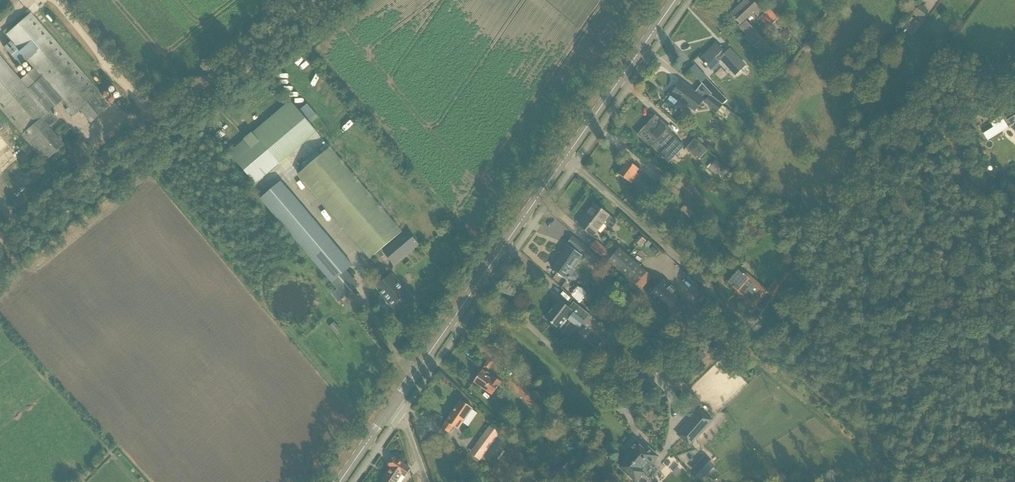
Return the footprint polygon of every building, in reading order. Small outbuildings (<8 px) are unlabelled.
[(745,38),(760,53),(769,45),(745,20),(753,12),(757,16),(763,11),(755,3),(752,5),(747,0),(746,0),(730,14),(739,24),(738,25),(747,35),(745,38)] [(926,14),(917,7),(913,14),(922,20),(926,14)] [(779,19),(769,9),(763,14),(773,24),(779,19)] [(12,123),(21,133),(22,134),(21,135),(27,142),(38,154),(44,162),(63,145),(48,128),(57,119),(50,110),(48,112),(27,89),(41,77),(61,101),(68,108),(66,110),(69,114),(68,114),(69,115),(68,115),(70,118),(79,110),(90,123),(110,106),(27,11),(20,18),(2,33),(34,69),(20,80),(0,57),(0,109),(12,123)] [(785,30),(780,34),(784,38),(788,34),(785,30)] [(722,51),(723,50),(717,44),(700,60),(710,71),(722,60),(731,70),(736,76),(746,66),(729,49),(724,54),(722,51)] [(689,70),(696,77),(701,83),(707,78),(695,65),(689,70)] [(667,100),(674,105),(677,101),(683,106),(684,104),(695,111),(704,99),(681,82),(671,95),(667,100)] [(712,94),(710,96),(722,105),(726,101),(717,91),(713,96),(712,94)] [(722,105),(709,96),(705,102),(717,112),(722,105)] [(252,134),(255,138),(248,144),(244,140),(229,153),(235,161),(256,185),(317,132),(311,125),(299,111),(297,108),(290,101),(252,134)] [(307,105),(299,111),(311,125),(319,118),(307,105)] [(1005,114),(1011,126),(1014,124),(1014,108),(1005,114)] [(661,158),(663,159),(664,159),(669,163),(684,146),(668,132),(670,130),(655,116),(638,135),(649,145),(650,144),(660,153),(659,154),(662,157),(661,158)] [(994,127),(983,134),(987,140),(1008,127),(1001,116),(991,123),(994,127)] [(686,148),(698,159),(707,150),(695,139),(686,148)] [(298,175),(370,259),(402,232),(330,148),(298,175)] [(75,154),(69,158),(73,163),(78,159),(75,154)] [(707,166),(716,174),(722,167),(714,159),(707,166)] [(638,175),(636,173),(639,169),(628,161),(618,174),(631,184),(638,175)] [(652,172),(656,176),(661,170),(652,161),(646,168),(651,173),(652,172)] [(653,192),(649,198),(655,201),(669,182),(661,175),(650,190),(653,192)] [(264,195),(260,198),(264,202),(332,282),(336,287),(344,297),(351,291),(358,285),(350,276),(346,271),(352,265),(280,181),(264,195)] [(587,218),(580,227),(593,236),(609,216),(594,204),(585,216),(587,218)] [(680,209),(690,218),(694,213),(685,204),(680,209)] [(384,253),(393,264),(417,244),(407,233),(384,253)] [(635,242),(639,246),(645,240),(640,236),(635,242)] [(572,269),(580,256),(576,253),(577,252),(582,256),(595,267),(601,260),(587,248),(581,243),(573,238),(568,244),(569,245),(552,269),(567,280),(568,278),(569,279),(570,277),(569,277),(574,270),(572,269)] [(591,247),(635,285),(647,272),(619,249),(613,256),(596,241),(591,247)] [(727,282),(738,292),(739,292),(750,301),(750,302),(756,307),(765,297),(761,293),(762,292),(749,280),(750,279),(738,269),(727,282)] [(383,296),(389,303),(392,301),(400,311),(402,309),(405,309),(408,306),(408,304),(413,300),(392,275),(378,286),(385,294),(383,296)] [(663,281),(649,296),(679,323),(692,308),(674,292),(675,290),(671,286),(669,288),(663,281)] [(697,283),(692,285),(698,300),(703,298),(697,283)] [(572,294),(582,302),(588,294),(579,286),(572,294)] [(546,318),(551,322),(551,323),(552,324),(553,324),(558,328),(563,331),(570,322),(575,326),(586,312),(573,302),(569,309),(559,301),(546,318)] [(639,309),(659,328),(666,320),(645,302),(639,309)] [(334,323),(329,327),(335,333),(340,329),(334,323)] [(696,354),(685,365),(692,371),(702,360),(696,354)] [(489,360),(485,366),(489,369),(493,363),(489,360)] [(474,382),(482,387),(492,394),(501,382),(487,372),(486,373),(482,370),(474,382)] [(507,384),(532,408),(539,399),(514,377),(507,384)] [(442,428),(448,433),(453,426),(458,430),(472,408),(461,400),(442,428)] [(676,434),(689,446),(711,423),(697,411),(676,434)] [(489,426),(475,445),(485,453),(490,447),(500,433),(489,426)] [(629,449),(633,453),(620,467),(636,481),(658,456),(646,446),(643,449),(635,442),(629,449)] [(714,465),(704,455),(691,469),(701,479),(714,465)] [(402,474),(405,477),(410,469),(404,465),(405,464),(394,457),(388,466),(390,468),(386,474),(388,474),(383,481),(396,481),(402,474)] [(566,461),(555,474),(563,481),(574,469),(566,461)]
